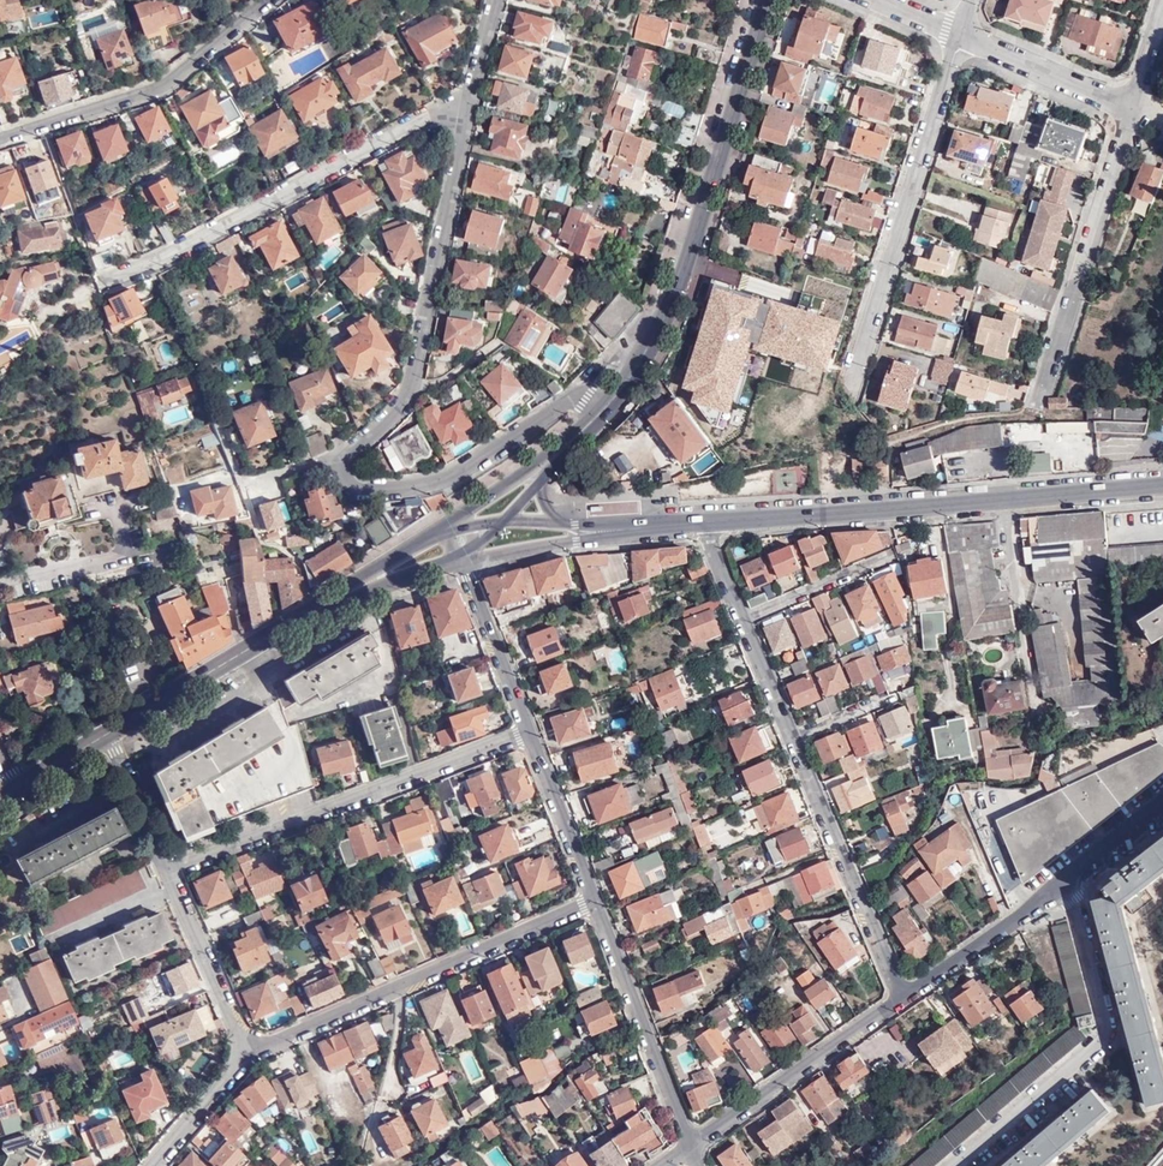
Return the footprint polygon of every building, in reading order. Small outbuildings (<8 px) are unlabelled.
[(17,0),(0,0),(0,21),(7,20),(6,15),(20,12),(17,0)] [(136,36),(145,33),(150,49),(172,43),(165,24),(175,20),(176,22),(185,19),(178,0),(151,0),(135,5),(139,18),(130,21),(136,36)] [(640,9),(647,10),(650,3),(651,3),(652,0),(641,0),(640,3),(641,4),(640,9)] [(1007,18),(1021,22),(1023,19),(1047,27),(1054,2),(1050,0),(1013,0),(1007,18)] [(303,44),(316,37),(329,31),(313,1),(275,20),(291,50),(303,44)] [(803,24),(800,35),(797,45),(789,43),(786,54),(812,62),(816,53),(821,55),(826,38),(837,42),(842,27),(825,21),(827,13),(809,7),(803,24)] [(550,36),(553,22),(520,13),(515,27),(518,27),(516,36),(541,43),(543,34),(550,36)] [(456,42),(441,15),(403,35),(420,67),(434,60),(432,55),(456,42)] [(1071,38),(1089,44),(1113,52),(1119,32),(1120,28),(1079,15),(1071,38)] [(664,47),(670,27),(671,24),(640,16),(634,38),(664,47)] [(89,30),(96,48),(99,47),(97,40),(122,32),(117,20),(89,30)] [(684,31),(687,25),(672,21),(671,24),(670,27),(684,31)] [(795,34),(800,35),(803,24),(799,23),(795,34)] [(855,40),(861,27),(852,23),(847,36),(855,40)] [(123,32),(122,32),(97,40),(99,47),(107,70),(121,65),(133,61),(123,32)] [(1113,52),(1089,44),(1087,51),(1116,61),(1124,34),(1119,32),(1113,52)] [(893,73),(901,45),(872,36),(864,64),(893,73)] [(320,43),(316,37),(303,44),(306,49),(320,43)] [(551,43),(549,49),(564,53),(565,46),(551,43)] [(374,52),(370,46),(357,53),(359,56),(364,54),(366,57),(374,52)] [(527,77),(533,54),(507,46),(501,69),(527,77)] [(695,59),(719,66),(723,53),(699,46),(695,59)] [(262,73),(248,47),(226,59),(231,67),(226,70),(230,79),(236,76),(241,85),(262,73)] [(646,91),(649,93),(652,82),(646,81),(651,63),(658,65),(661,56),(636,48),(633,58),(624,56),(621,66),(630,69),(625,84),(646,91)] [(21,52),(24,59),(32,57),(29,50),(21,52)] [(399,73),(386,50),(350,70),(347,66),(338,71),(356,102),(370,94),(366,87),(383,78),(386,81),(399,73)] [(16,57),(0,62),(0,99),(4,100),(10,98),(11,94),(9,88),(24,83),(16,57)] [(783,62),(772,95),(800,103),(802,95),(798,94),(807,69),(783,62)] [(71,94),(65,73),(38,81),(45,102),(71,94)] [(338,90),(328,73),(290,95),(303,119),(316,113),(317,116),(326,111),(324,107),(336,100),(332,94),(338,90)] [(912,86),(914,79),(900,74),(898,81),(912,86)] [(710,95),(713,85),(697,80),(695,91),(710,95)] [(530,114),(533,104),(526,102),(528,90),(498,82),(495,94),(502,96),(500,107),(530,114)] [(604,123),(623,130),(626,121),(634,99),(642,101),(646,91),(625,84),(620,82),(619,87),(626,89),(623,95),(615,92),(604,123)] [(186,83),(174,93),(179,99),(191,90),(186,83)] [(1008,122),(1015,98),(982,87),(982,86),(972,83),(968,95),(969,96),(965,108),(1008,122)] [(888,121),(896,97),(861,86),(853,111),(888,121)] [(216,103),(210,90),(182,106),(202,144),(208,145),(216,140),(217,137),(220,139),(223,139),(239,130),(240,127),(240,125),(239,122),(241,118),(242,118),(230,96),(216,103)] [(249,125),(273,112),(271,108),(279,104),(275,97),(243,115),(249,125)] [(634,99),(626,121),(634,123),(642,101),(634,99)] [(11,122),(5,103),(0,105),(0,120),(2,125),(11,122)] [(791,113),(804,117),(807,107),(794,103),(791,113)] [(769,106),(760,137),(786,145),(792,124),(801,127),(804,117),(791,113),(769,106)] [(267,156),(301,137),(290,117),(287,119),(281,108),(273,112),(249,125),(260,145),(267,156)] [(684,121),(700,126),(704,114),(688,108),(684,121)] [(168,131),(157,109),(136,120),(147,142),(168,131)] [(525,137),(528,127),(495,117),(490,137),(496,138),(494,150),(520,157),(521,151),(525,151),(528,138),(525,137)] [(1043,128),(1025,122),(1024,126),(1018,143),(1015,153),(1029,157),(1038,160),(1042,149),(1064,156),(1063,160),(1072,163),(1073,159),(1078,160),(1088,133),(1046,120),(1043,128)] [(1018,143),(1024,126),(1016,124),(1015,124),(1011,123),(1008,131),(1012,132),(1009,141),(1018,143)] [(894,129),(877,124),(874,133),(858,127),(851,149),(880,158),(883,149),(887,150),(894,129)] [(581,125),(577,144),(591,147),(596,128),(581,125)] [(125,151),(116,126),(94,135),(103,160),(125,151)] [(675,144),(693,150),(699,131),(681,126),(675,144)] [(613,130),(605,154),(614,158),(633,164),(646,169),(653,148),(650,147),(653,141),(640,136),(639,139),(613,130)] [(974,136),(957,131),(949,155),(983,166),(986,158),(989,159),(990,155),(994,155),(997,146),(994,145),(995,140),(991,138),(991,137),(976,133),(974,136)] [(88,157),(79,133),(57,140),(60,151),(58,152),(63,165),(75,160),(79,164),(88,161),(88,157)] [(1015,153),(1018,143),(1009,141),(1005,157),(1012,159),(1015,153)] [(833,149),(825,147),(821,161),(829,163),(833,149)] [(421,176),(411,158),(405,162),(400,153),(385,161),(389,169),(381,173),(397,202),(410,195),(412,198),(418,192),(419,188),(420,183),(418,178),(421,176)] [(1022,181),(1029,157),(1015,153),(1012,159),(1006,176),(1022,181)] [(793,165),(755,154),(746,183),(754,186),(750,199),(760,203),(763,199),(786,206),(794,179),(777,174),(779,171),(785,173),(786,170),(791,171),(793,165)] [(294,174),(303,169),(296,157),(287,163),(294,174)] [(866,178),(869,167),(836,157),(828,181),(858,190),(862,177),(866,178)] [(633,164),(614,158),(606,181),(619,186),(622,176),(629,179),(633,164)] [(56,186),(47,161),(24,169),(33,194),(56,186)] [(284,179),(294,174),(287,163),(278,167),(284,179)] [(1152,203),(1162,175),(1162,170),(1143,163),(1137,179),(1138,181),(1132,195),(1152,203)] [(507,185),(510,173),(481,164),(477,168),(475,174),(478,179),(475,189),(511,198),(513,187),(507,185)] [(11,170),(9,165),(1,167),(1,169),(0,169),(0,175),(11,170)] [(664,176),(683,183),(686,170),(668,165),(664,176)] [(1067,193),(1073,172),(1058,166),(1047,202),(1040,200),(1021,262),(1044,269),(1048,257),(1052,258),(1063,220),(1059,218),(1062,207),(1067,193)] [(11,170),(0,175),(0,205),(11,200),(21,197),(11,170)] [(140,199),(145,207),(155,201),(160,208),(161,207),(164,213),(176,207),(174,201),(176,200),(163,175),(155,179),(156,183),(149,186),(150,188),(146,190),(148,194),(140,199)] [(626,188),(629,179),(622,176),(619,186),(626,188)] [(373,208),(359,179),(330,194),(342,216),(350,212),(354,218),(373,208)] [(663,192),(678,196),(682,186),(666,181),(663,192)] [(754,186),(746,183),(742,196),(750,199),(754,186)] [(869,230),(876,209),(842,199),(841,201),(834,199),(837,190),(827,187),(823,201),(832,204),(829,215),(836,217),(835,219),(869,230)] [(869,200),(881,203),(883,195),(871,191),(869,200)] [(535,216),(540,200),(531,197),(526,213),(535,216)] [(314,242),(337,231),(320,199),(290,213),(297,225),(304,222),(314,242)] [(11,200),(0,205),(0,208),(1,209),(12,205),(11,200)] [(119,213),(114,200),(101,205),(102,209),(85,215),(94,239),(96,238),(99,245),(111,239),(109,233),(119,229),(114,216),(119,213)] [(593,271),(600,275),(602,271),(607,273),(624,228),(573,207),(560,241),(572,245),(568,256),(593,271)] [(648,230),(666,236),(673,214),(655,208),(648,230)] [(982,226),(977,243),(1001,250),(1012,216),(987,209),(985,217),(981,216),(979,225),(982,226)] [(470,240),(467,251),(474,253),(499,258),(501,248),(498,247),(505,220),(475,212),(473,218),(468,220),(466,223),(464,226),(466,230),(469,232),(467,239),(470,240)] [(384,235),(408,227),(405,220),(382,229),(384,235)] [(58,240),(54,221),(42,223),(43,228),(28,230),(27,225),(16,228),(21,252),(47,247),(46,242),(58,240)] [(296,256),(279,221),(247,236),(252,246),(258,243),(270,268),(296,256)] [(749,244),(791,257),(792,253),(796,242),(778,237),(780,231),(781,228),(756,221),(749,244)] [(166,243),(174,239),(165,223),(157,228),(166,243)] [(782,224),(781,228),(780,231),(786,233),(788,226),(782,224)] [(974,242),(977,243),(982,226),(979,225),(974,242)] [(409,226),(408,227),(384,235),(394,260),(407,254),(409,259),(420,255),(409,226)] [(800,229),(788,226),(786,233),(785,236),(796,240),(799,232),(800,229)] [(792,253),(801,256),(805,245),(801,244),(804,234),(799,232),(796,240),(796,242),(792,253)] [(546,251),(550,245),(532,233),(528,240),(546,251)] [(360,242),(368,254),(375,248),(366,234),(360,242)] [(852,251),(855,243),(838,237),(835,246),(830,244),(830,242),(820,239),(816,255),(852,266),(856,252),(852,251)] [(945,276),(952,250),(935,245),(931,259),(916,256),(913,266),(945,276)] [(106,267),(115,264),(109,249),(100,252),(106,267)] [(959,252),(952,250),(945,276),(950,277),(952,269),(954,270),(959,252)] [(96,271),(106,267),(100,252),(91,256),(96,271)] [(533,283),(563,301),(579,274),(564,265),(567,260),(562,257),(558,262),(555,259),(558,255),(555,252),(551,258),(550,256),(533,283)] [(243,283),(229,255),(216,263),(218,265),(208,269),(221,293),(243,283)] [(371,280),(377,273),(363,258),(340,279),(355,294),(358,292),(361,296),(374,284),(371,280)] [(494,284),(495,275),(489,274),(490,265),(477,263),(478,259),(466,258),(465,261),(459,260),(456,280),(465,281),(465,283),(466,285),(475,287),(477,285),(479,283),(487,284),(487,283),(494,284)] [(56,270),(55,262),(43,264),(26,268),(26,266),(14,269),(9,279),(4,278),(0,278),(0,315),(9,319),(18,315),(19,312),(29,316),(35,301),(26,297),(29,287),(35,287),(41,282),(58,279),(56,270)] [(697,390),(694,402),(731,412),(743,370),(789,383),(795,360),(830,370),(852,289),(833,283),(834,280),(824,277),(824,279),(808,275),(798,310),(714,286),(686,386),(697,390)] [(949,315),(955,295),(915,283),(911,295),(906,294),(903,302),(949,315)] [(969,301),(973,289),(958,285),(957,293),(965,296),(964,300),(969,301)] [(1040,305),(1051,310),(1058,289),(1049,285),(1040,305)] [(141,310),(131,288),(107,299),(109,304),(103,307),(111,331),(122,326),(119,321),(141,310)] [(585,328),(606,348),(614,339),(640,308),(620,291),(597,320),(594,318),(585,328)] [(536,358),(555,326),(511,295),(506,310),(511,312),(513,309),(517,311),(519,306),(524,309),(507,340),(536,358)] [(191,299),(191,308),(201,309),(201,299),(191,299)] [(488,311),(503,312),(503,300),(487,299),(485,311),(488,311)] [(240,309),(237,303),(222,309),(226,317),(233,314),(232,313),(240,309)] [(475,311),(452,309),(446,341),(450,341),(449,351),(451,352),(458,353),(460,352),(462,342),(477,345),(484,338),(486,319),(475,318),(475,311)] [(974,343),(983,345),(1006,352),(1010,335),(1013,335),(1019,317),(1005,313),(1003,321),(982,316),(974,343)] [(380,358),(390,352),(368,316),(347,328),(353,338),(334,349),(351,376),(370,365),(375,372),(385,365),(380,358)] [(896,337),(901,339),(917,343),(917,345),(943,352),(948,338),(936,335),(939,326),(902,316),(896,337)] [(139,321),(129,326),(137,344),(148,339),(139,321)] [(577,348),(581,343),(568,335),(565,340),(577,348)] [(917,343),(901,339),(899,343),(916,348),(917,345),(917,343)] [(1006,352),(983,345),(982,353),(1004,359),(1006,352)] [(927,374),(946,379),(951,361),(932,356),(927,374)] [(904,411),(916,368),(893,362),(891,368),(889,367),(878,403),(904,411)] [(502,403),(522,386),(502,364),(482,381),(502,403)] [(333,390),(325,368),(289,382),(300,410),(313,406),(313,405),(331,397),(329,392),(333,390)] [(953,389),(981,399),(984,390),(988,391),(1003,396),(1006,386),(959,370),(953,389)] [(161,396),(179,389),(180,393),(190,389),(186,377),(176,381),(175,378),(135,393),(145,421),(158,416),(153,403),(162,400),(161,396)] [(549,385),(556,394),(563,388),(555,380),(549,385)] [(533,389),(545,402),(551,398),(554,396),(542,382),(533,389)] [(464,394),(458,384),(438,396),(444,406),(464,394)] [(526,391),(522,386),(502,403),(507,408),(526,391)] [(164,404),(182,397),(180,393),(179,389),(161,396),(162,400),(164,404)] [(1056,406),(1057,408),(1065,407),(1084,406),(1087,395),(1067,395),(1065,405),(1056,406)] [(694,454),(709,444),(677,400),(651,420),(683,463),(685,461),(689,462),(692,461),(694,457),(694,454)] [(467,402),(460,405),(465,413),(471,409),(467,402)] [(272,435),(260,404),(234,415),(246,443),(258,440),(258,441),(272,435)] [(453,437),(459,445),(469,439),(463,431),(472,426),(465,413),(460,405),(460,404),(442,416),(437,407),(434,406),(426,411),(445,442),(453,437)] [(1047,431),(1096,430),(1094,406),(1086,406),(1087,420),(1058,421),(1047,421),(1047,431)] [(1099,461),(1129,458),(1145,434),(1148,423),(1159,423),(1159,410),(1157,409),(1148,409),(1094,406),(1096,430),(1099,461)] [(297,419),(302,431),(310,428),(306,416),(297,419)] [(477,425),(486,440),(495,434),(486,420),(477,425)] [(927,437),(904,442),(906,451),(901,452),(907,476),(936,470),(932,454),(1003,445),(1001,423),(960,428),(929,441),(927,437)] [(432,449),(417,425),(392,441),(406,465),(432,449)] [(1162,441),(1162,428),(1148,426),(1146,439),(1162,441)] [(306,442),(310,454),(328,447),(322,430),(304,437),(306,442)] [(120,453),(116,440),(76,449),(83,477),(118,469),(123,489),(146,483),(138,451),(128,454),(127,452),(120,453)] [(310,454),(306,442),(296,445),(301,460),(311,457),(310,454)] [(438,450),(447,464),(450,463),(455,460),(446,445),(438,450)] [(310,454),(311,457),(316,456),(328,450),(328,447),(310,454)] [(886,472),(885,454),(851,456),(852,474),(886,472)] [(1050,468),(1048,454),(1026,456),(1027,470),(1050,468)] [(683,473),(674,479),(678,487),(688,481),(683,473)] [(81,515),(78,506),(69,509),(58,476),(45,480),(43,475),(39,476),(41,481),(36,482),(35,479),(32,480),(33,484),(31,484),(31,486),(24,488),(24,490),(21,492),(30,518),(27,521),(25,523),(24,526),(26,528),(30,530),(33,529),(36,526),(38,529),(81,515)] [(299,484),(297,475),(279,479),(282,489),(299,484)] [(282,489),(279,479),(270,482),(275,495),(283,493),(282,489)] [(304,499),(309,517),(310,519),(311,520),(314,522),(316,522),(321,520),(322,522),(329,520),(328,518),(340,515),(337,503),(332,505),(328,492),(323,494),(321,487),(320,487),(319,483),(306,486),(307,491),(309,498),(304,499)] [(236,514),(229,486),(208,491),(207,487),(190,491),(196,515),(213,511),(215,518),(236,514)] [(424,497),(432,510),(448,498),(443,492),(429,496),(424,497)] [(276,501),(256,505),(262,535),(282,531),(276,501)] [(429,512),(423,502),(399,505),(398,501),(393,502),(393,506),(381,507),(397,532),(429,512)] [(158,523),(177,517),(174,507),(155,513),(158,523)] [(1105,510),(1023,517),(1025,537),(1033,536),(1039,583),(1081,579),(1112,577),(1111,566),(1109,549),(1105,510)] [(391,537),(378,516),(362,526),(375,546),(391,537)] [(999,520),(944,524),(964,637),(964,640),(1015,632),(1007,589),(1001,590),(999,580),(996,580),(992,549),(1002,548),(999,520)] [(889,529),(836,534),(847,562),(893,544),(889,529)] [(231,534),(219,537),(222,552),(234,550),(231,534)] [(312,541),(309,534),(297,536),(285,538),(285,547),(312,541)] [(805,564),(812,583),(823,578),(817,564),(829,559),(823,545),(827,543),(824,536),(820,534),(812,537),(811,534),(799,539),(809,563),(805,564)] [(262,560),(258,541),(257,540),(253,540),(252,538),(238,539),(243,571),(244,581),(248,606),(236,610),(241,631),(269,615),(265,590),(269,589),(268,578),(263,578),(262,560)] [(308,587),(349,562),(337,541),(302,563),(308,587)] [(1109,549),(1111,566),(1162,561),(1162,544),(1109,549)] [(773,554),(771,549),(767,550),(776,569),(778,567),(782,576),(802,567),(793,545),(773,554)] [(695,547),(635,551),(637,582),(663,572),(663,565),(687,562),(687,558),(694,558),(693,555),(702,553),(695,547)] [(624,552),(577,556),(591,592),(632,580),(624,552)] [(757,587),(777,579),(767,555),(745,565),(749,577),(752,575),(757,587)] [(575,585),(567,557),(490,579),(486,585),(487,589),(492,588),(498,605),(575,585)] [(290,558),(262,560),(263,578),(268,578),(277,577),(282,607),(302,595),(300,575),(292,576),(290,558)] [(710,572),(705,559),(688,566),(693,578),(710,572)] [(916,599),(948,593),(943,560),(907,567),(910,581),(913,581),(916,599)] [(244,581),(243,571),(233,574),(235,583),(244,581)] [(895,626),(907,621),(904,613),(909,611),(902,595),(904,593),(894,573),(875,582),(895,626)] [(1112,577),(1081,579),(1090,667),(1069,669),(1061,625),(1056,626),(1053,612),(1044,614),(1043,608),(1034,609),(1035,615),(1031,615),(1046,698),(1054,697),(1064,709),(1124,703),(1112,577)] [(216,618),(222,615),(228,608),(221,584),(219,584),(216,580),(202,587),(216,618)] [(867,582),(855,587),(855,589),(847,592),(859,619),(880,610),(867,582)] [(617,589),(608,592),(614,607),(622,605),(626,617),(624,618),(625,622),(650,612),(646,601),(656,597),(650,583),(619,595),(617,589)] [(183,667),(228,639),(227,626),(222,615),(216,618),(214,615),(193,623),(177,589),(157,599),(159,604),(157,605),(172,636),(169,638),(177,658),(179,658),(183,667)] [(455,589),(428,597),(439,635),(468,624),(455,589)] [(831,600),(828,592),(813,598),(818,610),(823,608),(840,644),(857,636),(840,596),(831,600)] [(752,608),(769,601),(765,593),(748,600),(752,608)] [(721,597),(682,613),(693,641),(705,637),(704,635),(719,629),(712,610),(724,605),(721,597)] [(8,614),(15,640),(16,644),(28,641),(27,637),(62,627),(59,614),(54,615),(51,603),(24,610),(22,601),(6,605),(8,614)] [(415,608),(414,605),(392,611),(401,648),(428,641),(418,607),(415,608)] [(1140,621),(1154,644),(1162,638),(1162,606),(1140,621)] [(826,638),(814,608),(792,617),(805,647),(826,638)] [(939,648),(939,641),(938,634),(947,633),(946,610),(923,612),(925,644),(925,649),(939,648)] [(795,642),(785,620),(766,627),(776,650),(795,642)] [(902,627),(893,630),(896,636),(904,633),(902,627)] [(563,652),(554,628),(530,637),(539,661),(563,652)] [(913,648),(913,630),(904,633),(896,636),(875,643),(867,647),(870,654),(876,652),(885,671),(913,659),(908,650),(913,648)] [(896,636),(893,630),(873,638),(875,643),(896,636)] [(369,634),(276,690),(278,698),(282,711),(313,692),(317,697),(376,661),(369,650),(376,645),(369,634)] [(828,651),(835,648),(832,640),(825,643),(828,651)] [(870,654),(867,647),(862,649),(863,652),(858,654),(860,659),(846,665),(854,683),(873,675),(879,673),(870,654)] [(807,658),(803,650),(796,653),(799,661),(807,658)] [(42,658),(39,651),(24,657),(26,664),(42,658)] [(834,660),(840,658),(837,652),(831,654),(834,660)] [(799,661),(791,665),(796,676),(811,670),(807,658),(799,661)] [(41,696),(53,691),(51,683),(43,662),(29,667),(30,669),(11,676),(10,673),(2,677),(9,695),(23,689),(29,705),(43,700),(41,696)] [(567,664),(545,670),(546,674),(542,675),(545,683),(540,686),(543,696),(551,693),(552,693),(575,686),(567,664)] [(847,686),(837,664),(816,672),(826,695),(847,686)] [(478,690),(470,666),(448,674),(456,700),(479,693),(478,690)] [(685,700),(672,670),(650,678),(663,709),(685,700)] [(884,683),(879,673),(873,675),(877,686),(884,683)] [(799,682),(791,685),(792,690),(790,692),(794,702),(797,701),(800,708),(820,699),(811,677),(809,678),(808,675),(798,679),(799,682)] [(639,683),(642,691),(651,687),(648,679),(639,683)] [(51,683),(53,691),(55,694),(65,691),(62,682),(57,681),(51,683)] [(990,714),(1027,707),(1022,681),(999,686),(997,682),(984,684),(990,714)] [(479,693),(482,698),(500,691),(496,683),(478,690),(479,693)] [(639,683),(631,685),(634,694),(642,691),(639,683)] [(887,690),(884,683),(877,686),(876,687),(879,694),(887,690)] [(918,694),(917,686),(900,693),(903,700),(909,698),(918,694)] [(746,701),(741,690),(720,700),(730,724),(756,713),(749,699),(746,701)] [(55,694),(53,691),(41,696),(43,700),(55,694)] [(921,709),(918,694),(909,698),(914,713),(914,720),(920,720),(921,709)] [(831,714),(840,710),(833,696),(825,699),(825,701),(831,714)] [(183,837),(315,787),(298,724),(291,726),(282,711),(278,698),(169,765),(155,773),(183,837)] [(823,718),(831,714),(825,701),(817,704),(823,718)] [(1124,703),(1064,709),(1067,728),(1126,724),(1124,703)] [(391,706),(364,714),(378,763),(406,755),(391,706)] [(444,729),(449,743),(482,732),(477,718),(486,715),(483,706),(449,717),(452,727),(444,729)] [(560,743),(592,733),(586,715),(589,713),(587,707),(552,718),(555,728),(547,731),(549,736),(557,733),(560,743)] [(914,729),(905,707),(879,717),(889,739),(914,729)] [(660,708),(650,713),(652,719),(653,722),(664,717),(660,708)] [(958,729),(964,728),(962,717),(956,719),(958,729)] [(984,717),(978,718),(980,729),(983,750),(988,779),(1009,781),(1021,778),(1032,771),(1034,752),(1021,754),(992,760),(991,753),(990,750),(996,749),(993,731),(987,732),(984,717)] [(983,750),(980,729),(965,732),(964,728),(958,729),(956,719),(947,721),(948,726),(936,728),(941,757),(960,754),(973,751),(983,750)] [(1049,736),(1051,735),(1048,720),(1040,722),(1042,743),(1049,736)] [(646,725),(645,725),(646,730),(655,727),(653,722),(646,725)] [(884,746),(874,722),(848,732),(859,756),(884,746)] [(772,746),(762,724),(731,737),(735,747),(733,749),(735,752),(737,751),(741,760),(772,746)] [(680,745),(672,728),(658,734),(665,750),(680,745)] [(436,732),(441,746),(449,743),(444,729),(436,732)] [(846,754),(839,733),(817,742),(825,762),(846,754)] [(347,740),(316,747),(323,772),(338,769),(339,772),(354,769),(347,740)] [(891,754),(903,750),(899,740),(887,745),(891,754)] [(618,768),(609,742),(574,752),(583,780),(618,768)] [(1021,880),(1076,836),(1162,769),(1162,744),(1161,742),(996,821),(1021,880)] [(1020,748),(991,753),(992,760),(1021,754),(1020,748)] [(974,757),(973,751),(960,754),(961,760),(974,757)] [(150,762),(155,773),(169,765),(163,755),(150,762)] [(857,763),(853,755),(848,756),(849,758),(840,761),(845,773),(849,772),(859,768),(857,763)] [(688,790),(675,757),(667,760),(679,790),(680,793),(688,790)] [(778,777),(770,759),(739,773),(745,786),(751,783),(754,792),(769,786),(772,788),(781,784),(784,781),(781,776),(778,777)] [(864,766),(868,764),(867,759),(857,763),(859,768),(864,766)] [(663,770),(671,792),(663,795),(665,802),(674,799),(681,796),(680,793),(679,790),(667,760),(654,764),(657,773),(663,770)] [(924,785),(933,781),(927,763),(918,767),(924,785)] [(869,777),(864,766),(859,768),(849,772),(853,780),(854,783),(867,778),(869,777)] [(524,769),(519,767),(502,773),(513,801),(529,795),(532,789),(524,769)] [(484,816),(495,811),(491,798),(499,795),(490,774),(478,778),(477,775),(469,778),(484,816)] [(872,791),(867,778),(854,783),(859,796),(872,791)] [(854,783),(853,780),(834,787),(844,813),(863,805),(859,796),(854,783)] [(584,797),(589,812),(595,810),(600,822),(631,810),(628,803),(631,802),(632,806),(644,801),(637,783),(623,789),(621,783),(584,797)] [(696,811),(688,790),(680,793),(681,796),(686,809),(688,815),(696,811)] [(745,795),(744,790),(731,795),(734,800),(745,795)] [(859,796),(863,805),(876,800),(872,791),(859,796)] [(909,791),(883,801),(897,834),(909,829),(906,823),(909,821),(905,811),(910,809),(906,798),(911,796),(909,791)] [(797,822),(800,820),(789,792),(756,806),(765,829),(774,825),(776,831),(784,827),(797,822)] [(415,813),(424,810),(427,819),(433,817),(426,794),(411,799),(415,813)] [(681,796),(674,799),(678,811),(686,809),(681,796)] [(906,798),(910,809),(916,807),(911,796),(906,798)] [(673,806),(651,815),(657,830),(679,821),(673,806)] [(125,832),(112,808),(16,858),(29,882),(125,832)] [(690,822),(688,815),(686,809),(678,811),(684,826),(691,823),(690,822)] [(403,854),(423,847),(419,836),(438,830),(433,817),(427,819),(424,810),(415,813),(392,820),(396,833),(397,836),(386,839),(391,855),(402,851),(403,854)] [(651,815),(630,823),(636,838),(657,830),(651,815)] [(699,818),(690,822),(691,823),(692,826),(701,823),(699,818)] [(730,818),(714,819),(715,842),(732,841),(730,818)] [(386,836),(396,833),(392,820),(382,823),(386,836)] [(679,821),(657,830),(659,834),(681,826),(679,821)] [(391,855),(386,839),(376,843),(373,834),(371,834),(367,822),(347,828),(350,838),(338,842),(347,867),(359,863),(358,858),(379,852),(380,858),(391,855)] [(711,843),(703,822),(701,823),(692,826),(692,827),(700,847),(711,843)] [(810,850),(797,822),(784,827),(786,833),(765,842),(775,862),(786,858),(787,859),(810,850)] [(933,875),(943,889),(956,880),(947,867),(959,859),(964,868),(974,861),(967,851),(973,847),(966,836),(967,835),(959,823),(951,829),(952,831),(931,846),(927,840),(916,847),(920,854),(922,853),(936,873),(933,875)] [(490,861),(516,849),(506,824),(479,835),(490,861)] [(460,827),(445,833),(448,841),(463,834),(460,827)] [(875,831),(880,841),(889,837),(884,827),(875,831)] [(659,834),(657,830),(636,838),(637,843),(659,834)] [(444,842),(447,849),(466,841),(463,834),(448,841),(444,842)] [(1108,881),(1110,885),(1107,887),(1113,894),(1093,899),(1148,1105),(1162,1101),(1162,1067),(1119,904),(1162,869),(1162,838),(1108,881)] [(282,846),(273,851),(279,865),(288,861),(282,846)] [(621,897),(650,884),(644,872),(664,863),(658,849),(610,871),(621,897)] [(717,850),(703,855),(704,860),(714,856),(718,854),(717,850)] [(451,857),(454,865),(468,860),(464,851),(451,857)] [(251,861),(248,854),(237,859),(242,870),(254,896),(255,898),(285,886),(275,862),(254,870),(249,861),(251,861)] [(543,857),(549,871),(555,869),(549,855),(543,857)] [(608,856),(592,862),(596,871),(612,864),(608,856)] [(514,882),(521,899),(560,883),(555,869),(549,871),(543,857),(531,862),(529,858),(516,863),(523,879),(514,882)] [(230,872),(238,870),(236,858),(228,859),(230,872)] [(843,886),(831,858),(825,861),(834,883),(837,889),(843,886)] [(723,859),(716,862),(719,870),(726,867),(723,859)] [(913,871),(922,866),(917,859),(908,863),(901,874),(906,879),(913,871)] [(834,883),(825,861),(796,872),(808,901),(815,898),(813,892),(834,883)] [(138,866),(33,917),(41,936),(147,885),(138,866)] [(254,896),(242,870),(234,874),(236,879),(234,880),(239,893),(242,892),(246,900),(254,896)] [(462,884),(473,911),(484,906),(483,901),(505,892),(503,886),(497,870),(462,884)] [(219,872),(193,882),(204,907),(230,896),(219,872)] [(923,903),(940,891),(927,872),(907,885),(921,904),(923,903)] [(433,914),(462,901),(450,875),(432,883),(421,888),(433,914)] [(318,876),(293,886),(304,914),(308,912),(307,909),(327,901),(318,876)] [(352,902),(338,878),(329,882),(333,894),(335,893),(342,906),(352,902)] [(421,888),(432,883),(429,878),(419,883),(421,888)] [(409,891),(414,903),(421,900),(414,881),(406,884),(409,891)] [(483,901),(484,906),(495,902),(496,904),(507,899),(508,903),(520,898),(513,882),(503,886),(505,892),(483,901)] [(771,897),(781,895),(777,883),(768,886),(771,897)] [(813,892),(815,898),(837,889),(834,883),(813,892)] [(369,906),(409,891),(406,884),(400,886),(366,899),(369,906)] [(727,893),(730,903),(737,920),(742,918),(744,921),(747,919),(746,917),(767,909),(760,891),(741,898),(741,896),(746,894),(743,886),(727,893)] [(677,900),(673,889),(624,908),(633,934),(675,917),(670,903),(677,900)] [(909,903),(899,890),(884,900),(891,909),(899,904),(902,909),(909,903)] [(944,897),(940,891),(923,903),(927,908),(944,897)] [(991,899),(997,913),(1001,912),(995,897),(991,899)] [(353,904),(360,918),(370,913),(364,900),(353,904)] [(352,902),(342,906),(327,913),(330,918),(315,924),(333,960),(350,952),(345,942),(359,934),(357,930),(364,927),(360,918),(353,904),(352,902)] [(730,903),(684,923),(685,927),(688,935),(698,930),(705,928),(712,944),(734,934),(734,933),(740,931),(737,920),(730,903)] [(927,908),(923,903),(921,904),(915,909),(923,920),(931,915),(927,908)] [(373,916),(388,950),(413,940),(398,905),(373,916)] [(268,906),(260,910),(264,919),(265,920),(272,917),(268,906)] [(785,907),(780,909),(783,916),(788,913),(785,907)] [(934,949),(930,943),(923,935),(928,931),(925,927),(920,930),(906,909),(895,917),(900,925),(894,928),(908,949),(906,950),(913,960),(918,960),(934,949)] [(264,919),(260,910),(243,917),(247,926),(264,919)] [(170,937),(160,912),(144,918),(143,915),(121,925),(123,928),(97,940),(96,937),(73,946),(75,949),(68,952),(65,945),(58,948),(73,980),(170,937)] [(305,923),(301,912),(295,915),(300,925),(305,923)] [(748,920),(751,930),(766,926),(763,916),(748,920)] [(857,952),(854,948),(834,920),(815,933),(820,940),(819,941),(837,966),(857,952)] [(285,922),(269,929),(272,937),(289,930),(285,922)] [(1052,926),(1077,1017),(1094,1013),(1069,922),(1052,926)] [(255,927),(241,933),(243,938),(234,941),(237,947),(232,948),(241,970),(269,959),(255,927)] [(688,935),(685,927),(682,928),(686,939),(700,933),(698,930),(688,935)] [(560,940),(570,964),(593,954),(583,930),(560,940)] [(930,943),(934,940),(928,931),(923,935),(930,943)] [(661,946),(657,938),(643,944),(646,952),(661,946)] [(861,943),(854,948),(857,952),(861,958),(868,953),(861,943)] [(30,955),(35,965),(50,959),(46,947),(30,955)] [(531,969),(520,974),(527,990),(529,996),(537,992),(539,989),(539,988),(541,990),(557,984),(560,979),(546,947),(524,956),(531,969)] [(861,958),(857,952),(837,966),(841,972),(861,958)] [(380,959),(387,974),(397,970),(390,955),(380,959)] [(789,967),(782,956),(773,962),(781,973),(789,967)] [(35,965),(21,972),(39,1011),(68,999),(50,959),(35,965)] [(376,979),(387,974),(380,959),(370,964),(376,979)] [(189,961),(167,971),(177,995),(198,985),(189,961)] [(669,970),(670,974),(688,966),(687,962),(669,970)] [(529,996),(527,990),(521,992),(516,979),(519,978),(512,964),(488,975),(510,1027),(532,1017),(527,1003),(531,1001),(529,996)] [(333,974),(335,973),(332,967),(327,969),(329,975),(307,985),(305,981),(300,983),(311,1007),(342,993),(333,974)] [(242,993),(253,1017),(276,1007),(274,1004),(288,998),(288,997),(286,991),(278,989),(276,985),(284,981),(288,989),(294,986),(287,970),(264,981),(265,983),(242,993)] [(673,981),(658,987),(659,990),(656,991),(664,1012),(667,1011),(667,1013),(688,1005),(685,994),(707,985),(702,970),(673,981)] [(177,995),(167,971),(159,974),(170,998),(177,995)] [(670,974),(655,981),(658,987),(673,981),(670,974)] [(970,1028),(996,1010),(986,994),(992,990),(983,977),(977,981),(975,978),(963,986),(966,990),(955,998),(968,1017),(965,1020),(970,1028)] [(1028,977),(1019,984),(1026,994),(1036,987),(1028,977)] [(802,985),(816,1005),(827,997),(829,999),(836,994),(826,979),(820,983),(818,981),(815,982),(817,985),(815,987),(810,980),(802,985)] [(1026,994),(1019,984),(1005,994),(1031,1030),(1044,1021),(1038,1012),(1048,1004),(1036,987),(1026,994)] [(3,986),(0,988),(0,1021),(7,1017),(1,1002),(9,999),(3,986)] [(598,987),(575,997),(579,1005),(601,995),(598,987)] [(495,1016),(483,990),(461,1000),(472,1026),(495,1016)] [(472,1034),(463,1014),(458,1017),(447,991),(421,1002),(433,1028),(439,1025),(447,1045),(472,1034)] [(291,1003),(296,1014),(305,1010),(297,993),(288,997),(288,998),(291,1003)] [(1006,1005),(999,995),(994,998),(1001,1008),(1006,1005)] [(751,996),(742,1001),(749,1013),(758,1008),(751,996)] [(1061,1007),(1055,997),(1052,999),(1058,1009),(1061,1007)] [(288,998),(274,1004),(276,1007),(277,1009),(291,1003),(288,998)] [(33,1044),(37,1054),(53,1047),(83,1033),(73,1010),(69,1001),(25,1021),(35,1044),(33,1044)] [(608,1009),(605,1001),(581,1010),(591,1034),(616,1024),(618,1020),(614,1010),(610,1008),(608,1009)] [(148,1014),(143,1002),(133,1006),(139,1018),(148,1014)] [(727,1005),(710,1016),(717,1025),(720,1030),(729,1025),(726,1019),(733,1014),(727,1005)] [(790,1024),(805,1044),(816,1037),(810,1028),(817,1023),(804,1005),(794,1013),(798,1019),(790,1024)] [(161,1052),(204,1034),(193,1009),(150,1028),(161,1052)] [(151,1016),(155,1023),(167,1018),(163,1010),(151,1016)] [(386,1031),(393,1028),(393,1024),(389,1014),(380,1018),(386,1031)] [(155,1023),(151,1016),(143,1019),(146,1027),(155,1023)] [(214,1024),(216,1028),(223,1025),(222,1023),(219,1017),(219,1018),(212,1021),(214,1024)] [(795,1038),(781,1018),(762,1033),(776,1052),(795,1038)] [(973,1042),(956,1019),(919,1044),(935,1068),(973,1042)] [(132,1033),(144,1028),(141,1020),(129,1025),(132,1033)] [(21,1049),(33,1044),(35,1044),(25,1021),(11,1027),(21,1049)] [(376,1043),(367,1022),(345,1032),(357,1060),(368,1054),(366,1049),(376,1043)] [(206,1028),(213,1043),(228,1037),(226,1032),(223,1025),(216,1028),(214,1024),(206,1028)] [(908,1165),(934,1165),(1087,1036),(1076,1024),(999,1088),(908,1165)] [(696,1039),(715,1067),(731,1056),(727,1051),(732,1048),(720,1030),(717,1025),(696,1039)] [(748,1029),(740,1034),(742,1038),(736,1042),(756,1071),(770,1061),(748,1029)] [(73,1046),(86,1041),(83,1033),(53,1047),(56,1053),(73,1046)] [(409,1085),(425,1078),(425,1076),(429,1074),(427,1069),(436,1065),(423,1034),(418,1033),(413,1036),(411,1040),(414,1048),(402,1053),(412,1075),(406,1077),(409,1085)] [(344,1063),(352,1058),(342,1035),(320,1044),(331,1073),(336,1074),(344,1070),(345,1067),(344,1063)] [(687,1042),(681,1035),(669,1043),(675,1050),(687,1042)] [(567,1043),(552,1049),(557,1058),(571,1052),(567,1043)] [(60,1061),(43,1068),(50,1084),(83,1070),(73,1046),(56,1053),(60,1061)] [(37,1054),(33,1055),(40,1070),(43,1068),(60,1061),(56,1053),(53,1047),(37,1054)] [(552,1048),(519,1062),(528,1084),(547,1075),(550,1080),(562,1070),(557,1058),(552,1049),(552,1048)] [(855,1101),(879,1084),(858,1053),(837,1068),(842,1075),(839,1077),(855,1101)] [(590,1065),(586,1059),(580,1064),(582,1065),(576,1070),(581,1076),(574,1080),(584,1097),(606,1089),(597,1075),(596,1076),(589,1066),(590,1065)] [(358,1069),(356,1064),(345,1070),(347,1077),(352,1075),(360,1094),(368,1092),(367,1088),(358,1069)] [(365,1066),(358,1069),(367,1088),(373,1085),(365,1066)] [(719,1094),(726,1091),(710,1069),(693,1075),(698,1088),(689,1091),(696,1112),(722,1102),(719,1094)] [(150,1070),(139,1075),(141,1082),(131,1086),(134,1093),(123,1098),(134,1123),(148,1117),(145,1111),(164,1102),(150,1070)] [(295,1071),(283,1076),(285,1081),(297,1075),(295,1071)] [(430,1077),(435,1087),(449,1080),(445,1071),(430,1077)] [(283,1076),(272,1081),(284,1109),(296,1103),(306,1099),(307,1098),(319,1093),(310,1072),(298,1077),(297,1075),(285,1081),(283,1076)] [(581,1099),(567,1076),(542,1097),(545,1101),(551,1109),(556,1117),(581,1099)] [(242,1093),(231,1101),(248,1120),(264,1108),(268,1113),(280,1104),(261,1077),(240,1092),(242,1093)] [(803,1091),(818,1112),(820,1111),(829,1124),(847,1112),(823,1078),(803,1091)] [(5,1135),(23,1129),(9,1084),(0,1087),(0,1119),(1,1118),(5,1135)] [(76,1089),(73,1084),(65,1087),(67,1092),(76,1089)] [(120,1091),(123,1098),(134,1093),(131,1086),(120,1091)] [(64,1093),(62,1087),(52,1091),(55,1097),(64,1093)] [(626,1087),(607,1094),(610,1103),(607,1104),(610,1113),(614,1112),(616,1118),(635,1110),(626,1087)] [(36,1105),(34,1106),(40,1123),(58,1117),(49,1088),(31,1094),(32,1096),(36,1105)] [(1110,1106),(1093,1088),(1002,1165),(1040,1165),(1110,1106)] [(24,1110),(34,1106),(36,1105),(32,1096),(20,1099),(24,1110)] [(774,1122),(789,1144),(814,1127),(793,1097),(773,1112),(778,1120),(774,1122)] [(306,1099),(296,1103),(298,1109),(310,1103),(307,1098),(306,1099)] [(405,1113),(413,1128),(418,1125),(423,1136),(427,1134),(429,1140),(438,1136),(435,1130),(446,1124),(434,1098),(405,1113)] [(464,1115),(467,1122),(487,1108),(483,1100),(462,1110),(464,1115)] [(551,1109),(545,1101),(533,1109),(539,1117),(551,1109)] [(81,1111),(84,1110),(82,1105),(69,1109),(71,1114),(81,1111)] [(231,1107),(212,1126),(237,1149),(255,1131),(231,1107)] [(656,1123),(645,1107),(624,1121),(628,1127),(610,1140),(626,1162),(646,1149),(650,1154),(665,1143),(668,1138),(658,1121),(656,1123)] [(75,1122),(86,1117),(84,1110),(81,1111),(71,1114),(75,1122)] [(413,1140),(400,1115),(379,1126),(395,1159),(408,1152),(405,1145),(413,1140)] [(457,1119),(461,1127),(467,1122),(464,1115),(457,1119)] [(487,1138),(498,1131),(488,1117),(473,1130),(478,1137),(484,1134),(487,1138)] [(106,1155),(125,1146),(113,1118),(79,1132),(85,1147),(95,1144),(97,1148),(102,1146),(106,1155)] [(774,1154),(789,1144),(774,1122),(759,1133),(774,1154)] [(52,1141),(71,1135),(68,1124),(48,1129),(52,1141)] [(907,1125),(892,1137),(899,1146),(914,1135),(907,1125)] [(626,1162),(610,1140),(605,1133),(604,1131),(595,1137),(601,1145),(588,1154),(596,1165),(626,1165),(627,1165),(626,1162)] [(260,1133),(255,1139),(261,1145),(259,1147),(279,1165),(295,1165),(260,1133)] [(30,1158),(36,1146),(34,1146),(37,1140),(26,1134),(2,1142),(8,1160),(5,1165),(21,1165),(22,1165),(26,1165),(27,1164),(30,1158)] [(195,1134),(190,1140),(197,1147),(202,1142),(195,1134)] [(212,1165),(232,1165),(242,1156),(225,1141),(206,1160),(212,1165)] [(456,1157),(460,1154),(454,1145),(447,1149),(451,1154),(446,1157),(447,1160),(445,1161),(448,1165),(462,1165),(456,1157)] [(738,1145),(721,1157),(727,1165),(753,1165),(738,1145)] [(858,1155),(862,1160),(876,1151),(872,1145),(858,1155)] [(36,1146),(30,1158),(37,1161),(43,1151),(36,1146)] [(101,1156),(106,1155),(102,1146),(97,1148),(101,1156)] [(828,1152),(822,1156),(829,1165),(830,1165),(836,1162),(828,1152)] [(179,1165),(204,1165),(191,1153),(179,1165)] [(578,1153),(558,1165),(586,1165),(578,1153)] [(89,1156),(80,1159),(83,1165),(93,1165),(89,1156)] [(232,1165),(243,1165),(248,1162),(242,1156),(232,1165)]
